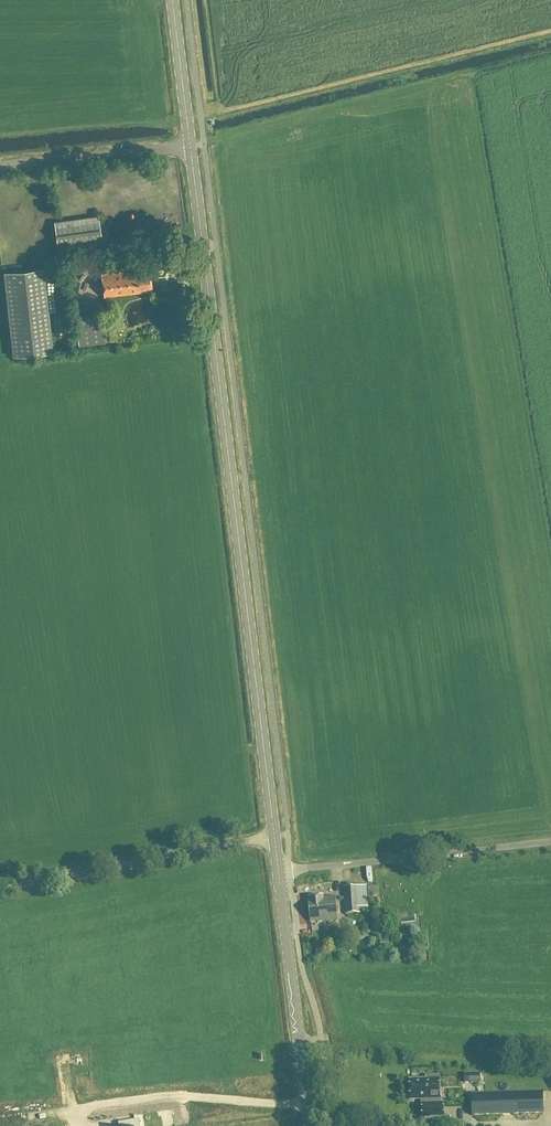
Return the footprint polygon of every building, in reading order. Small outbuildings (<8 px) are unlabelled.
[(99,215),(55,221),(58,248),(102,242),(99,215)] [(55,358),(54,351),(44,268),(5,272),(14,356),(44,352),(45,359),(55,358)] [(104,296),(152,290),(149,268),(102,274),(104,296)] [(108,311),(75,315),(79,348),(112,344),(108,311)] [(112,328),(124,328),(123,316),(112,317),(112,328)] [(366,886),(344,888),(346,915),(360,914),(360,908),(367,907),(366,886)] [(323,896),(308,898),(310,922),(317,921),(318,922),(337,920),(335,896),(322,898),(322,897),(323,897),(323,896)] [(415,914),(400,915),(402,931),(416,929),(415,914)] [(464,1074),(465,1083),(480,1082),(480,1073),(464,1074)] [(422,1104),(422,1117),(444,1116),(443,1103),(440,1103),(439,1076),(426,1076),(427,1079),(410,1080),(410,1100),(423,1099),(424,1104),(422,1104)] [(472,1094),(472,1116),(543,1113),(542,1092),(472,1094)]
